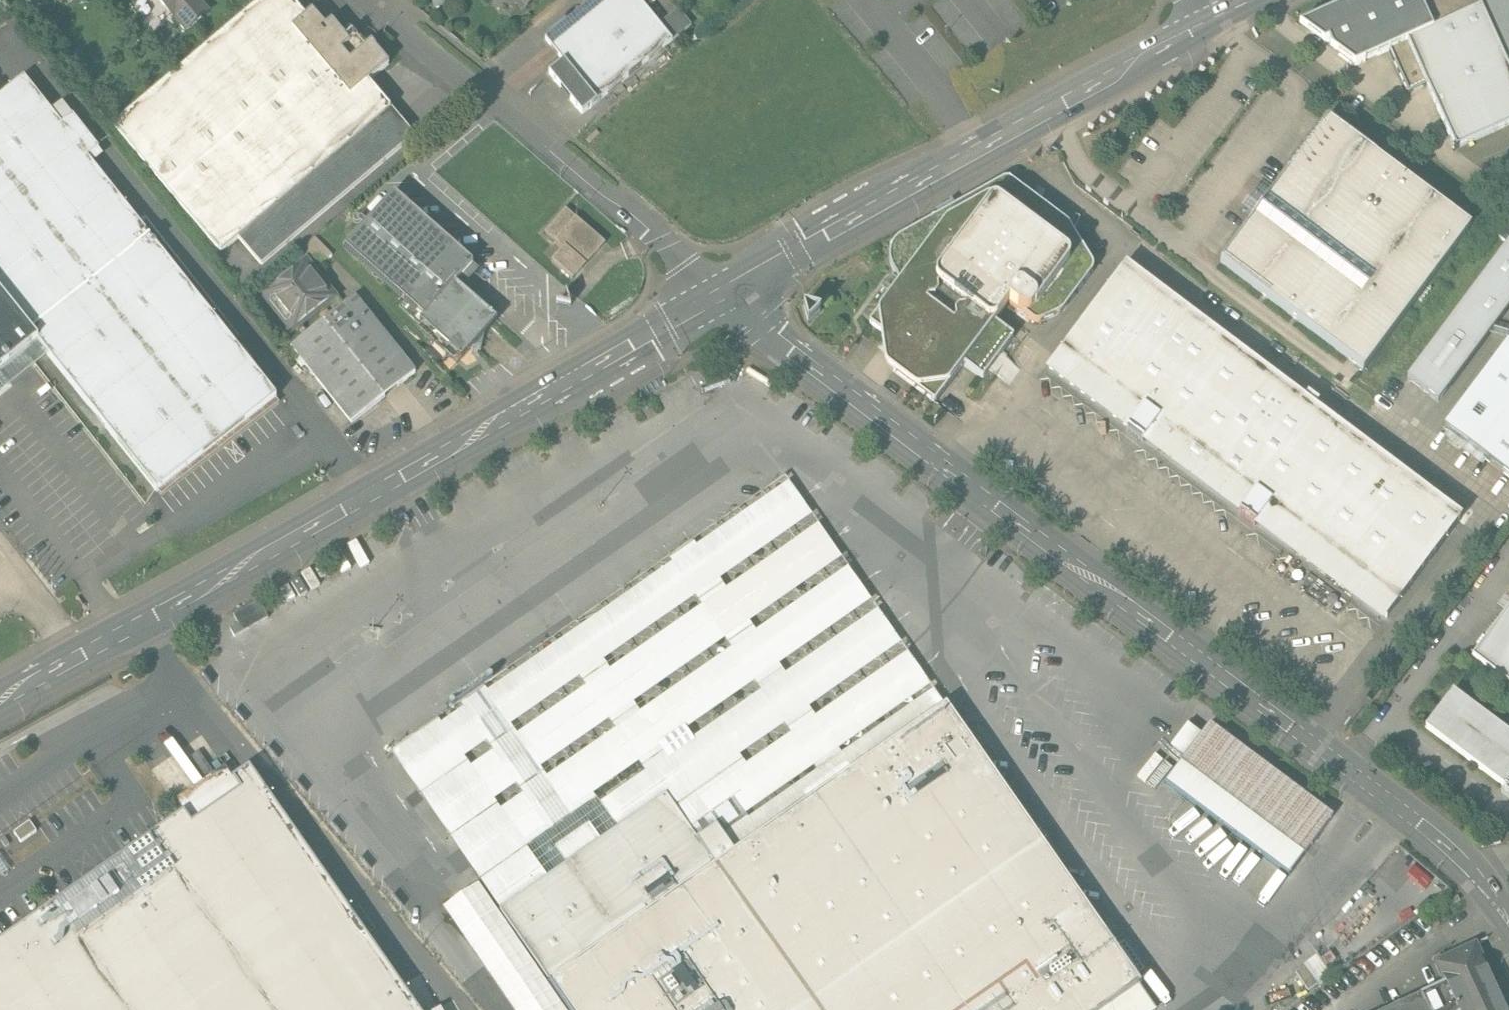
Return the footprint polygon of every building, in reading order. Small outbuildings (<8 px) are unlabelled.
[(114,123),(114,124),(114,125),(113,125),(220,251),(221,251),(222,251),(239,236),(391,109),(390,108),(391,108),(368,81),(389,63),(375,47),(376,46),(371,41),(365,46),(352,31),(345,36),(332,20),(325,26),(312,10),(305,15),(292,0),(260,0),(114,123)] [(185,31),(201,18),(190,4),(194,0),(159,0),(185,31)] [(521,10),(533,0),(514,0),(521,10)] [(639,0),(594,0),(545,39),(574,75),(566,81),(567,82),(566,85),(574,94),(577,94),(577,95),(585,89),(596,102),(672,41),(659,25),(639,0)] [(1299,25),(1313,36),(1323,43),(1328,41),(1331,47),(1330,48),(1354,66),(1389,50),(1408,94),(1426,86),(1455,149),(1508,125),(1508,70),(1477,0),(1420,0),(1418,1),(1406,7),(1402,0),(1354,0),(1308,21),(1299,25)] [(1508,70),(1508,0),(1477,0),(1508,70)] [(691,26),(678,10),(659,25),(672,41),(691,26)] [(0,96),(0,292),(38,341),(157,491),(276,398),(88,158),(99,149),(73,116),(62,125),(24,77),(0,96)] [(391,109),(239,236),(260,261),(411,132),(391,109)] [(1220,262),(1363,370),(1470,227),(1327,120),(1220,262)] [(1093,268),(1093,264),(1069,224),(1009,179),(1006,179),(1003,179),(901,236),(893,243),(889,250),(888,259),(891,268),(898,281),(869,322),(880,330),(886,365),(931,400),(934,401),(936,400),(963,364),(981,377),(983,376),(1013,337),(1013,335),(993,320),(1008,302),(1033,321),(1037,322),(1041,321),(1062,312),(1092,272),(1093,268)] [(496,319),(455,283),(473,263),(394,192),(345,246),(423,316),(420,320),(461,358),(496,319)] [(604,243),(565,208),(545,231),(563,248),(552,261),(572,279),(604,243)] [(1498,237),(1507,244),(1407,379),(1437,402),(1508,306),(1508,222),(1498,237)] [(315,237),(299,250),(307,261),(314,256),(320,264),(332,255),(315,237)] [(307,261),(290,275),(289,274),(276,284),(277,285),(269,291),(267,295),(267,299),(268,302),(271,305),(274,307),(278,307),(281,306),(297,326),(335,296),(307,261)] [(1386,617),(1459,520),(1312,410),(1319,401),(1307,392),(1301,401),(1122,267),(1049,364),(1130,425),(1127,429),(1142,441),(1146,436),(1242,509),(1239,513),(1254,525),(1257,520),(1386,617)] [(38,341),(0,292),(0,371),(38,341)] [(355,296),(291,346),(351,422),(415,372),(355,296)] [(1508,476),(1508,340),(1444,427),(1508,476)] [(735,854),(947,706),(784,475),(392,750),(501,906),(666,790),(699,837),(715,826),(735,854)] [(1471,659),(1508,688),(1508,609),(1471,659)] [(1425,728),(1483,770),(1508,790),(1508,791),(1508,734),(1452,691),(1425,728)] [(1153,988),(958,710),(719,877),(669,803),(512,913),(535,948),(577,1009),(1123,1009),(1153,988)] [(1298,879),(1338,819),(1214,727),(1175,785),(1298,879)] [(226,770),(0,927),(0,1009),(399,1009),(226,770)] [(1436,965),(1444,983),(1387,1009),(1503,1009),(1500,1003),(1501,1003),(1499,1001),(1491,985),(1492,985),(1491,982),(1490,982),(1483,967),(1484,967),(1482,964),(1475,950),(1476,949),(1474,947),(1472,948),(1436,965)] [(501,973),(527,1009),(577,1009),(535,948),(501,973)]
